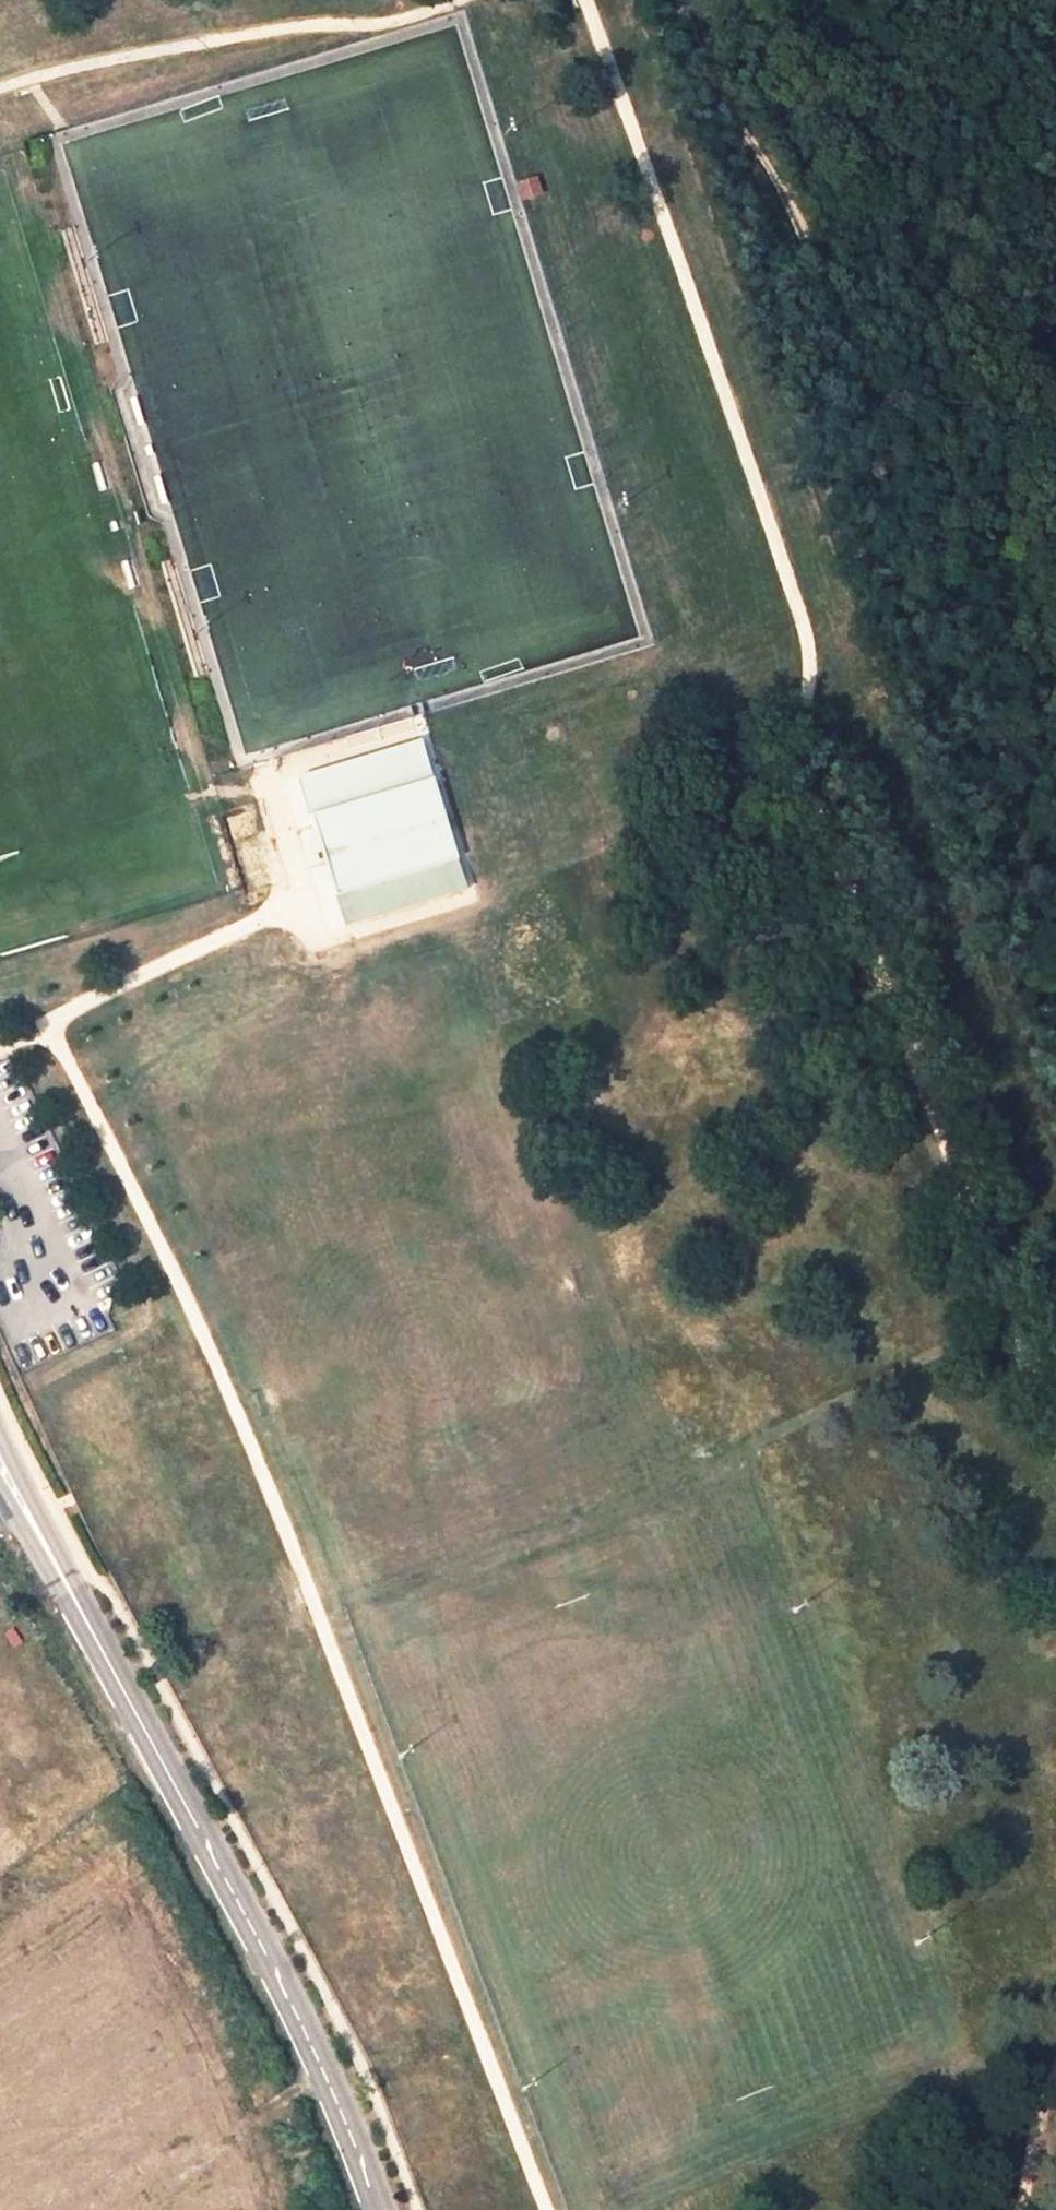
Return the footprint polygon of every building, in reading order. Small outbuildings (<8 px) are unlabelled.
[(418,739),(299,775),(343,921),(462,885),(418,739)]
